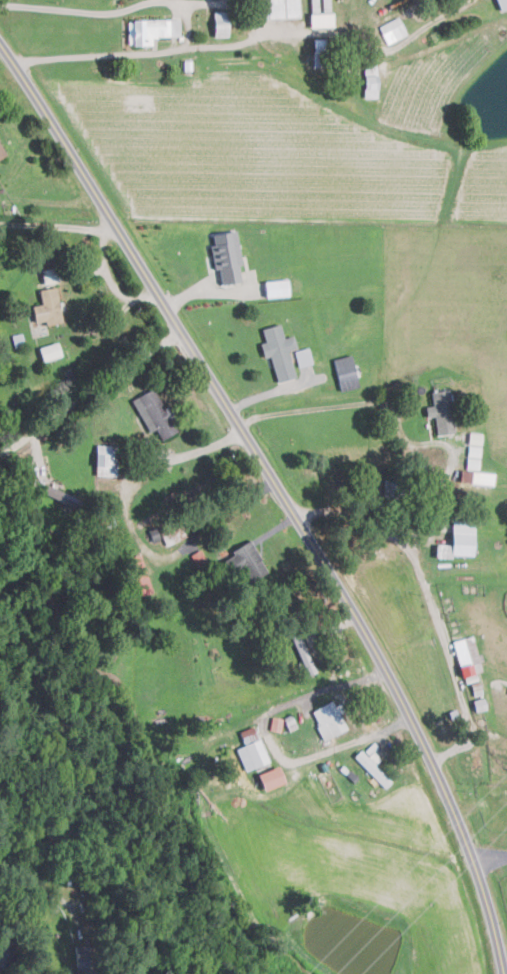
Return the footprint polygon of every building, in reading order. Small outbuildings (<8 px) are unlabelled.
[(299,16),(299,0),(263,0),(263,17),(299,16)] [(501,10),(506,8),(506,0),(497,0),(501,10)] [(227,11),(213,11),(214,37),(228,36),(227,11)] [(311,27),(333,26),(333,12),(310,13),(311,27)] [(379,25),(387,43),(407,35),(400,17),(379,25)] [(180,19),(128,20),(129,45),(153,45),(153,36),(180,36),(180,19)] [(377,63),(364,64),(365,98),(378,97),(377,63)] [(221,284),(241,281),(239,265),(241,265),(237,230),(213,233),(214,245),(211,245),(214,269),(220,269),(221,284)] [(45,284),(60,280),(57,266),(42,270),(45,284)] [(265,281),(266,297),(289,295),(287,278),(265,281)] [(63,322),(57,286),(40,289),(42,304),(33,305),(36,322),(45,320),(46,325),(63,322)] [(289,350),(297,348),(294,335),(284,337),(281,324),(262,328),(265,341),(261,343),(264,357),(271,355),(277,381),(295,377),(289,350)] [(62,356),(58,342),(39,347),(43,360),(62,356)] [(299,367),(313,363),(309,347),(295,351),(299,367)] [(333,359),(341,390),(359,386),(351,354),(333,359)] [(154,442),(177,431),(170,418),(174,415),(169,405),(164,407),(154,388),(133,398),(154,442)] [(431,391),(433,405),(426,406),(427,417),(434,416),(437,436),(456,433),(450,388),(431,391)] [(467,469),(480,469),(481,433),(469,432),(468,443),(467,469)] [(96,475),(118,475),(118,445),(96,444),(96,475)] [(495,473),(462,469),(460,481),(494,484),(495,473)] [(43,494),(78,506),(81,498),(47,485),(43,494)] [(473,555),(474,520),(452,519),(451,554),(473,555)] [(269,570),(250,540),(224,557),(233,571),(241,566),(252,582),(269,570)] [(135,597),(153,592),(141,553),(123,559),(135,597)] [(482,671),(474,635),(453,640),(461,676),(482,671)] [(311,710),(324,739),(347,730),(334,700),(311,710)] [(282,731),(283,718),(271,716),(270,730),(282,731)] [(240,731),(245,745),(238,748),(246,771),(269,762),(256,725),(240,731)] [(375,764),(378,761),(364,746),(355,755),(384,788),(392,781),(375,764)] [(264,790),(286,782),(279,765),(258,774),(264,790)] [(76,973),(99,973),(97,943),(74,945),(76,973)]
